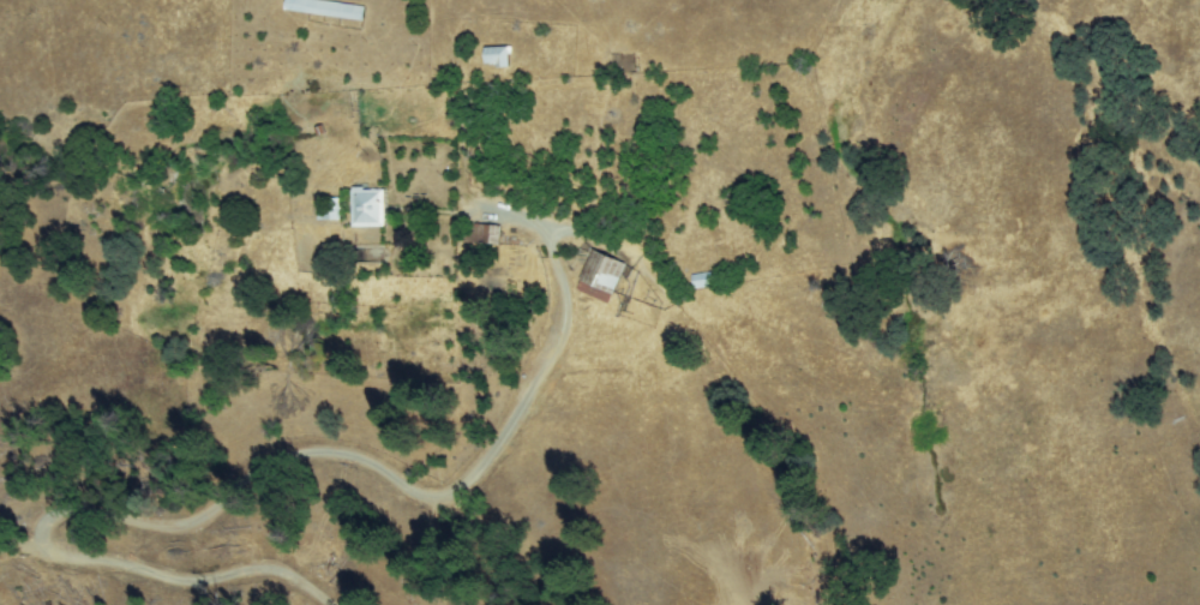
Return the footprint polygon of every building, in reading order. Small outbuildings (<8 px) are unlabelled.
[(289,8),(291,0),(301,0),(365,8),(364,19),(289,8)] [(488,64),(490,48),(510,49),(509,65),(488,64)] [(356,191),(384,191),(384,226),(356,226),(356,191)] [(499,244),(475,241),(476,226),(500,227),(499,244)] [(624,265),(611,299),(581,286),(595,252),(624,265)] [(694,275),(714,272),(715,286),(696,288),(694,275)]
